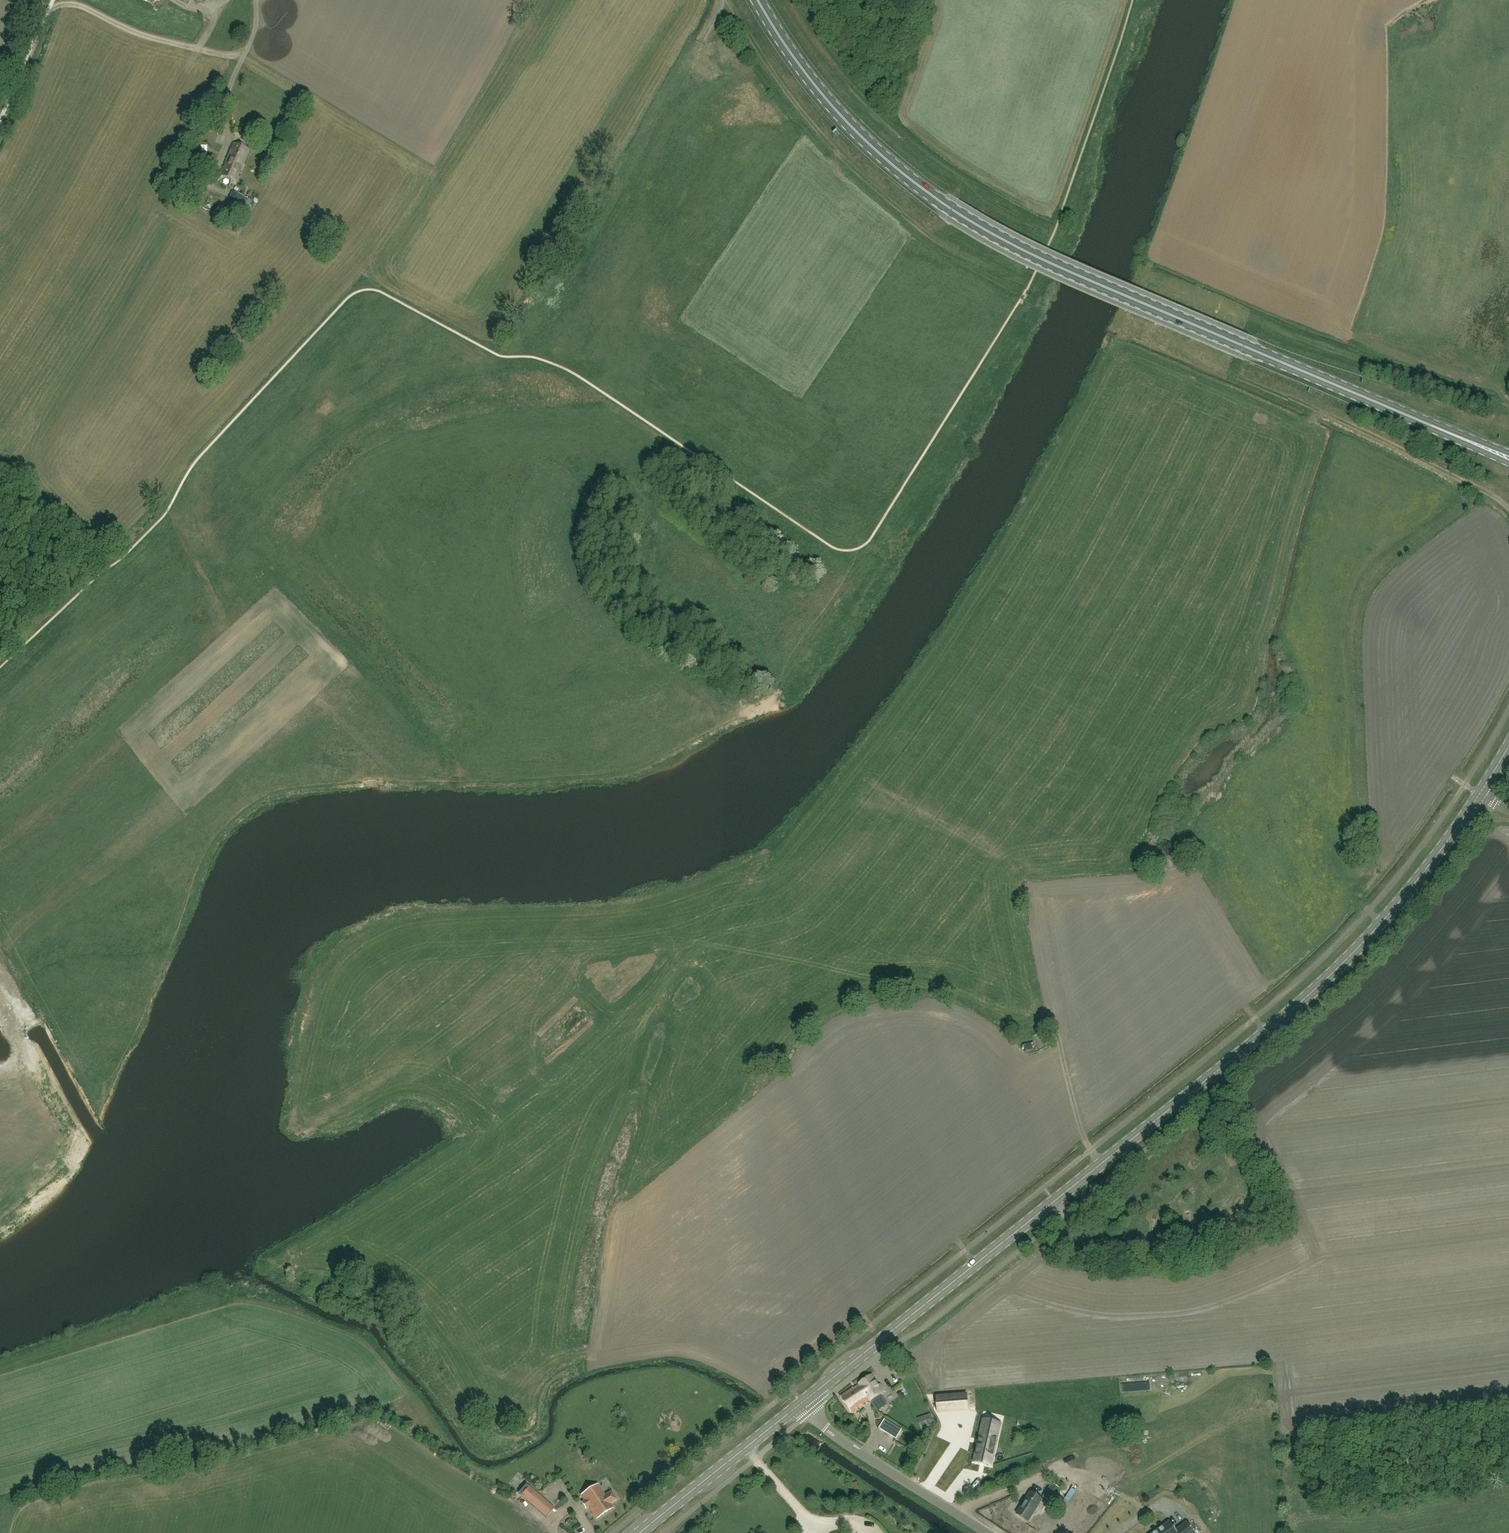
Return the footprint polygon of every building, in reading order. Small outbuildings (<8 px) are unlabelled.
[(236,182),(250,150),(234,143),(220,175),(236,182)] [(227,203),(240,209),(245,198),(232,192),(227,203)] [(860,1385),(870,1400),(871,1402),(885,1392),(880,1384),(878,1386),(871,1375),(859,1384),(860,1385)] [(870,1400),(860,1385),(853,1389),(852,1388),(841,1395),(851,1412),(866,1402),(870,1400)] [(966,1396),(938,1398),(939,1411),(967,1409),(966,1396)] [(918,1418),(921,1428),(934,1424),(931,1413),(918,1418)] [(885,1420),(879,1428),(897,1439),(902,1430),(885,1420)] [(979,1444),(975,1462),(991,1465),(997,1439),(998,1432),(983,1428),(981,1436),(980,1439),(979,1439),(979,1440),(980,1440),(979,1443),(978,1443),(978,1444),(979,1444)] [(586,1509),(589,1507),(597,1519),(613,1508),(611,1504),(617,1499),(612,1491),(605,1495),(598,1484),(581,1496),(584,1500),(582,1502),(586,1509)] [(1062,1490),(1052,1484),(1043,1497),(1053,1504),(1062,1490)] [(554,1507),(534,1490),(526,1500),(546,1517),(554,1507)] [(1028,1522),(1043,1500),(1031,1492),(1016,1514),(1028,1522)] [(1169,1522),(1153,1532),(1194,1532),(1187,1523),(1176,1530),(1169,1522)]
